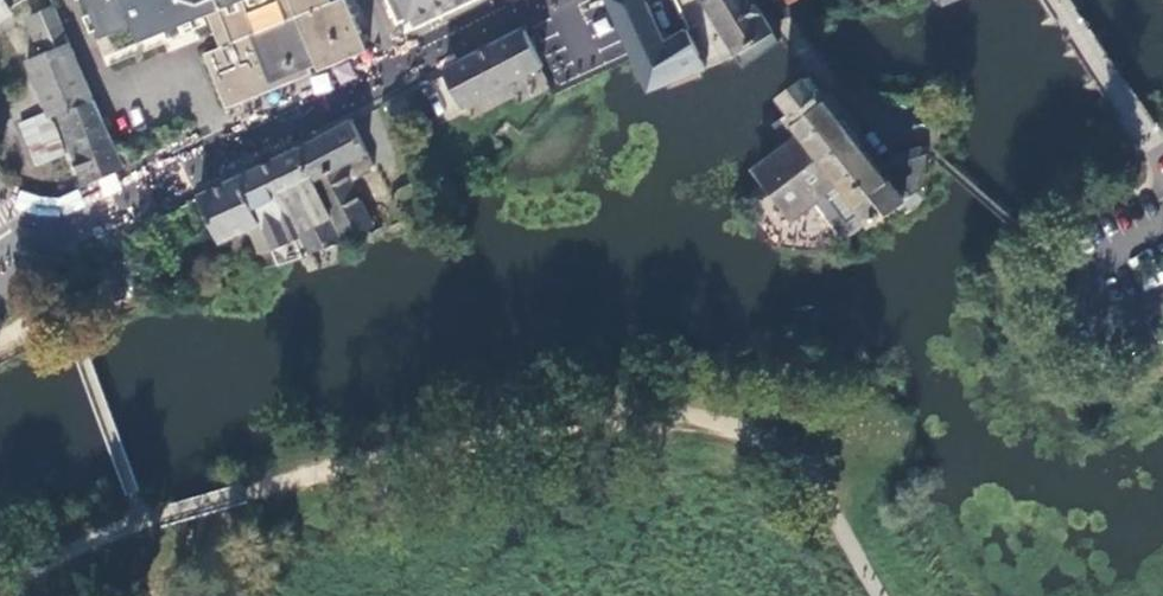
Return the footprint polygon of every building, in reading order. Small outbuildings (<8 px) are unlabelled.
[(26,0),(0,0),(0,15),(26,0)] [(102,38),(135,26),(143,42),(208,15),(222,47),(205,54),(228,107),(312,74),(310,68),(318,65),(320,70),(369,51),(349,0),(339,0),(334,2),(333,0),(86,0),(102,38)] [(403,25),(413,20),(414,22),(437,11),(432,0),(390,0),(401,25),(403,25)] [(437,11),(414,22),(413,20),(403,25),(401,25),(406,36),(408,36),(478,1),(480,0),(477,0),(450,14),(443,0),(432,0),(437,11)] [(450,14),(477,0),(443,0),(450,14)] [(647,0),(609,0),(635,57),(651,89),(738,55),(705,2),(709,0),(678,0),(690,26),(666,41),(647,0)] [(752,47),(757,55),(780,40),(756,0),(709,0),(705,2),(738,55),(752,47)] [(59,114),(86,185),(126,165),(97,103),(61,18),(31,30),(40,53),(27,60),(51,117),(59,114)] [(463,109),(543,68),(525,32),(429,78),(439,96),(452,90),(463,109)] [(830,98),(809,75),(782,96),(792,112),(785,117),(798,134),(753,169),(762,180),(774,195),(795,222),(818,205),(841,185),(868,225),(872,228),(906,204),(910,210),(924,200),(929,154),(921,146),(895,155),(880,165),(828,100),(830,98)] [(377,170),(352,120),(298,148),(344,242),(376,227),(354,181),(377,170)] [(309,255),(344,242),(298,148),(238,177),(262,225),(273,250),(280,265),(304,257),(297,240),(301,239),(309,255)] [(259,257),(273,250),(262,225),(238,177),(198,195),(222,245),(249,233),(259,257)] [(845,240),(868,225),(841,185),(818,205),(845,240)]
